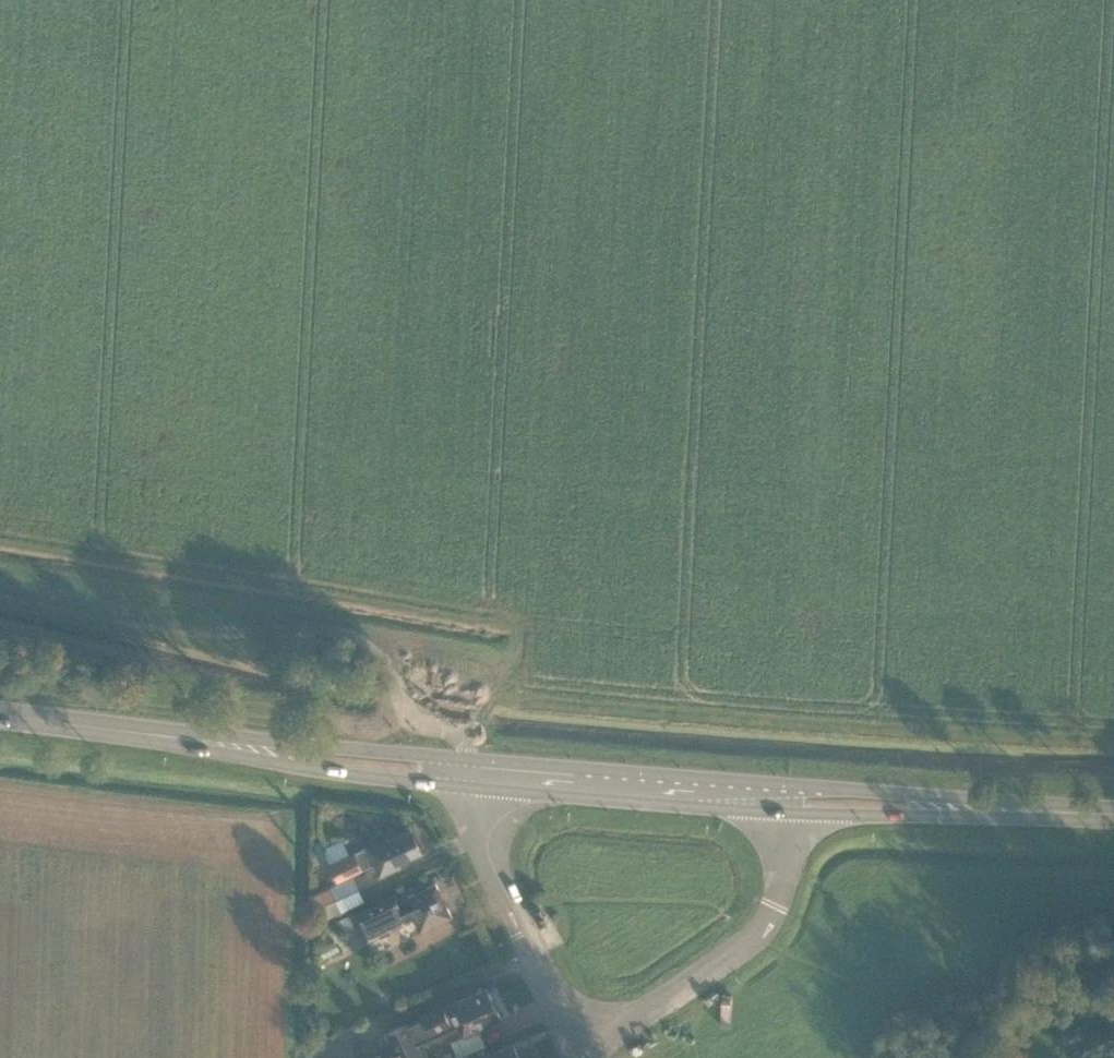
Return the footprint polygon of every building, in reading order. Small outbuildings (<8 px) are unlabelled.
[(399,860),(422,849),(411,827),(388,838),(387,835),(326,864),(333,879),(373,860),(380,874),(401,864),(399,860)] [(317,875),(317,869),(310,869),(310,888),(318,886),(319,875),(317,875)] [(436,879),(400,896),(398,891),(338,920),(341,926),(345,924),(354,945),(414,916),(420,928),(452,913),(436,879)] [(309,894),(320,918),(341,909),(330,884),(309,894)] [(546,923),(548,922),(540,906),(538,907),(539,909),(534,912),(539,924),(545,921),(546,923)] [(417,1037),(450,1022),(448,1017),(454,1015),(463,1034),(480,1027),(479,1025),(500,1016),(486,986),(386,1030),(393,1045),(365,1057),(426,1057),(417,1037)] [(513,1041),(470,1057),(520,1057),(513,1041)]
